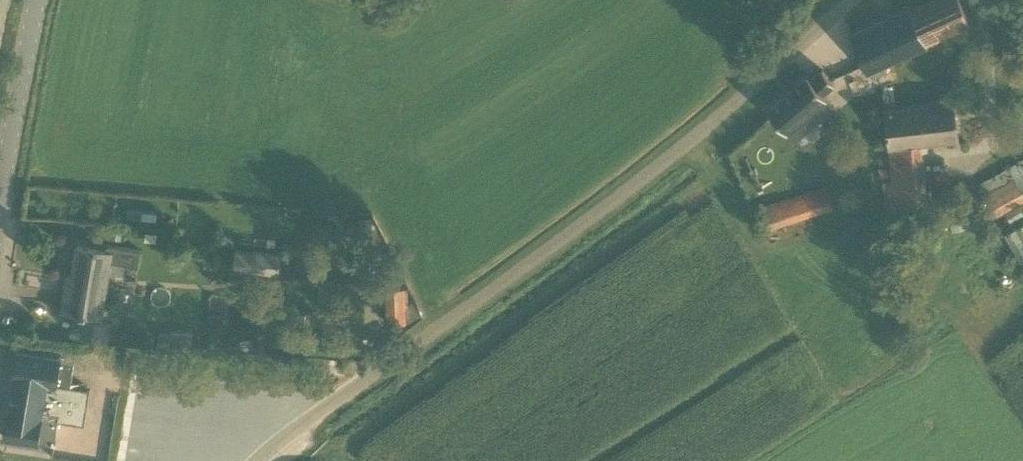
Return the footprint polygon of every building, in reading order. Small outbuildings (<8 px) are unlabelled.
[(953,30),(971,22),(961,0),(928,0),(914,6),(930,41),(953,30)] [(829,44),(844,78),(879,63),(882,89),(899,87),(895,56),(930,41),(914,6),(829,44)] [(822,67),(810,77),(808,74),(768,109),(785,129),(809,108),(819,120),(834,107),(824,95),(825,95),(822,91),(834,81),(822,67)] [(902,106),(899,87),(882,89),(889,147),(888,147),(899,238),(932,234),(922,143),(960,138),(955,100),(902,106)] [(1022,200),(1022,159),(979,186),(997,216),(1022,200)] [(766,231),(835,208),(827,184),(758,207),(766,231)] [(1005,234),(1022,261),(1022,222),(1005,234)] [(102,315),(111,260),(139,264),(141,250),(109,244),(108,249),(77,244),(72,274),(68,273),(63,309),(102,315)] [(295,277),(297,251),(235,247),(233,270),(276,273),(276,276),(295,277)] [(109,342),(112,322),(82,317),(79,337),(109,342)] [(170,332),(169,344),(189,345),(190,333),(170,332)] [(7,409),(3,436),(54,444),(58,419),(85,424),(91,389),(57,383),(62,357),(17,349),(13,376),(15,376),(10,409),(7,409)]
